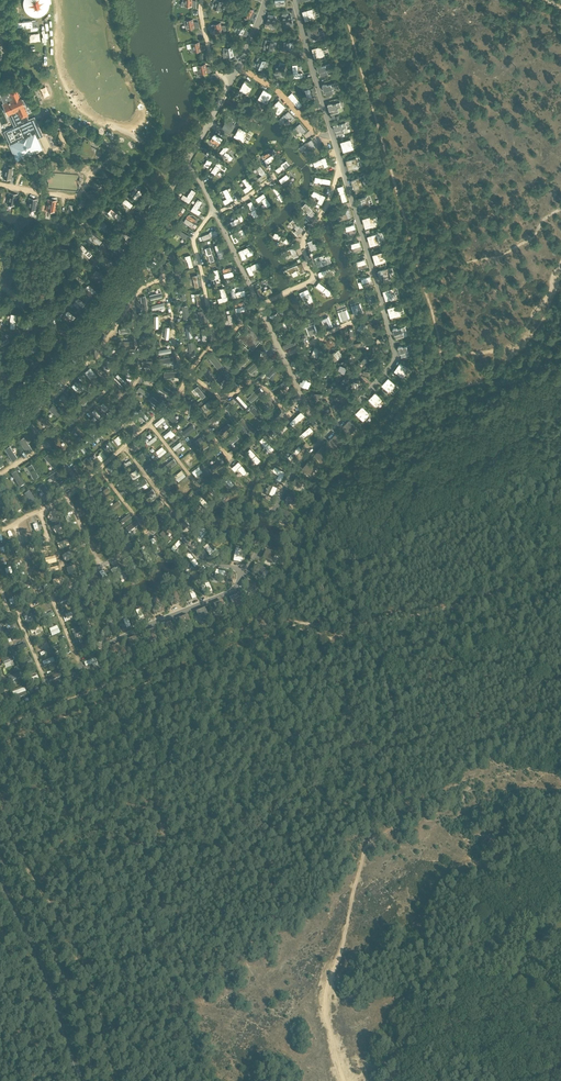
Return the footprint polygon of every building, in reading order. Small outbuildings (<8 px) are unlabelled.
[(212,8),(222,11),(224,6),(222,5),(223,2),(219,0),(214,0),(212,3),(214,4),(212,8)] [(244,11),(243,15),(251,19),(254,14),(251,13),(253,10),(245,6),(243,10),(244,11)] [(312,8),(303,11),(306,20),(315,17),(314,15),(315,15),(314,13),(312,8)] [(274,26),(276,19),(273,18),(273,16),(268,14),(265,23),(274,26)] [(291,15),(288,16),(288,14),(282,14),(283,24),(292,22),(291,15)] [(193,19),(184,20),(185,25),(187,25),(188,29),(197,27),(196,22),(194,22),(193,19)] [(220,22),(212,25),(213,29),(214,29),(216,33),(225,31),(225,30),(224,26),(223,25),(221,26),(220,22)] [(238,27),(236,30),(245,35),(247,31),(247,30),(245,29),(247,26),(239,22),(237,26),(238,27)] [(317,27),(308,30),(310,39),(320,36),(319,34),(320,34),(319,32),(318,32),(317,27)] [(270,38),(273,31),(266,28),(263,35),(270,38)] [(275,48),(276,42),(267,40),(265,49),(272,50),(273,47),(275,48)] [(199,42),(191,43),(192,48),(193,48),(194,52),(203,50),(202,45),(202,44),(200,45),(199,42)] [(293,42),(284,42),(284,48),(287,48),(287,51),(288,51),(289,51),(291,50),(296,50),(295,45),(293,46),(293,42)] [(322,46),(313,49),(315,57),(324,55),(324,52),(324,50),(323,50),(322,46)] [(232,47),(224,48),(225,53),(226,52),(227,57),(236,55),(235,50),(233,50),(232,47)] [(259,58),(255,67),(262,70),(263,67),(265,68),(267,62),(259,58)] [(275,65),(275,73),(284,73),(284,64),(279,63),(279,66),(275,65)] [(205,64),(197,65),(198,70),(199,70),(200,74),(210,72),(209,67),(206,67),(205,64)] [(321,65),(317,66),(319,72),(320,76),(328,74),(327,70),(331,69),(329,64),(321,66),(321,65)] [(297,65),(292,65),(293,78),(303,77),(302,73),(298,73),(297,65)] [(231,81),(239,84),(242,78),(234,75),(231,81)] [(244,80),(240,89),(248,93),(253,84),(244,80)] [(326,84),(322,85),(324,92),(324,91),(326,95),(333,93),(332,89),(336,88),(334,83),(327,85),(326,84)] [(236,96),(239,90),(230,86),(227,92),(236,96)] [(313,87),(305,90),(307,98),(316,96),(313,87)] [(0,92),(0,95),(0,96),(3,104),(8,116),(9,115),(14,127),(4,131),(9,141),(10,144),(9,144),(17,161),(42,149),(37,138),(42,136),(34,117),(28,120),(27,116),(28,116),(27,115),(23,106),(24,105),(21,99),(20,99),(15,89),(12,90),(9,92),(8,89),(0,92)] [(267,102),(271,93),(263,89),(258,98),(267,102)] [(292,92),(288,96),(298,108),(302,104),(296,98),(292,92)] [(278,101),(271,108),(278,115),(279,114),(285,108),(278,101)] [(332,103),(327,104),(329,111),(330,111),(331,115),(339,112),(338,108),(341,107),(340,102),(332,104),(332,103)] [(219,107),(217,113),(225,116),(227,110),(219,107)] [(288,112),(278,122),(282,126),(283,125),(285,124),(289,119),(292,121),(295,118),(288,112)] [(343,123),(353,120),(351,114),(341,116),(343,123)] [(215,117),(212,122),(219,126),(222,120),(215,117)] [(230,133),(235,124),(227,120),(222,128),(230,133)] [(337,123),(333,125),(335,131),(336,131),(337,135),(344,133),(343,129),(347,128),(346,123),(338,125),(337,123)] [(299,124),(289,134),(293,138),(294,137),(296,135),(300,131),(303,133),(306,130),(299,124)] [(243,140),(248,132),(239,128),(235,135),(243,140)] [(218,146),(223,139),(215,133),(210,141),(218,146)] [(351,139),(341,142),(343,151),(353,148),(352,146),(353,146),(352,144),(351,139)] [(312,140),(300,148),(303,153),(307,150),(311,147),(313,150),(317,148),(312,140)] [(232,157),(226,152),(229,148),(225,145),(219,153),(230,161),(232,157)] [(231,152),(235,156),(241,150),(237,146),(231,152)] [(309,153),(315,162),(318,160),(316,157),(319,156),(315,149),(309,153)] [(208,167),(216,156),(208,151),(205,155),(210,158),(205,165),(208,167)] [(274,159),(270,152),(262,156),(267,164),(274,159)] [(325,158),(313,163),(313,164),(315,168),(323,165),(324,168),(328,166),(327,162),(325,158)] [(356,158),(347,160),(349,169),(358,166),(358,164),(358,162),(357,162),(356,158)] [(278,174),(289,164),(286,160),(280,164),(281,165),(275,170),(278,174)] [(227,168),(218,161),(211,171),(215,174),(219,167),(225,171),(227,168)] [(268,176),(260,165),(257,168),(262,175),(258,178),(261,182),(268,176)] [(5,166),(3,178),(11,179),(12,173),(11,173),(11,171),(12,171),(13,168),(5,166)] [(90,179),(97,180),(99,167),(92,166),(90,179)] [(352,168),(346,170),(349,178),(355,177),(352,168)] [(286,175),(279,180),(284,187),(291,181),(286,175)] [(254,187),(247,177),(242,180),(247,186),(243,189),(246,193),(254,187)] [(364,186),(361,177),(351,180),(354,189),(364,186)] [(348,199),(343,184),(337,186),(339,190),(338,190),(339,193),(340,192),(343,201),(348,199)] [(286,198),(276,185),(272,189),(277,195),(277,196),(281,202),(286,198)] [(136,200),(142,192),(135,187),(129,194),(136,200)] [(228,189),(228,188),(224,190),(228,198),(223,200),(225,205),(234,200),(229,191),(228,189)] [(189,203),(195,193),(192,191),(188,197),(183,194),(181,198),(189,203)] [(322,206),(326,198),(313,191),(311,195),(319,199),(317,203),(322,206)] [(9,192),(6,204),(14,205),(16,199),(15,199),(15,197),(16,197),(17,194),(9,192)] [(270,205),(263,193),(255,198),(258,202),(262,200),(266,207),(270,205)] [(370,206),(367,197),(357,200),(360,209),(370,206)] [(29,198),(27,209),(35,210),(36,204),(35,204),(35,202),(36,202),(37,199),(29,198)] [(127,211),(133,204),(125,198),(119,205),(127,211)] [(48,199),(46,210),(54,212),(55,205),(54,205),(54,203),(55,204),(56,200),(48,199)] [(201,211),(197,209),(202,202),(198,199),(191,210),(199,215),(201,211)] [(148,214),(154,206),(147,200),(141,208),(148,214)] [(258,215),(251,202),(247,204),(251,211),(254,217),(258,215)] [(181,216),(186,208),(178,203),(173,210),(181,216)] [(316,213),(306,204),(302,207),(309,213),(306,216),(310,220),(316,213)] [(122,217),(111,208),(108,212),(119,221),(122,217)] [(352,217),(349,208),(345,209),(346,213),(337,216),(338,221),(352,217)] [(244,220),(240,211),(236,213),(238,218),(229,222),(231,226),(244,220)] [(196,219),(188,214),(183,222),(192,227),(196,219)] [(372,216),(363,219),(366,227),(375,224),(372,216)] [(131,230),(138,220),(135,217),(127,227),(131,230)] [(174,224),(163,217),(161,221),(171,228),(174,224)] [(304,228),(293,218),(290,222),(297,228),(294,231),(297,235),(304,228)] [(113,229),(102,220),(98,223),(109,233),(113,229)] [(356,232),(354,224),(345,226),(347,235),(356,232)] [(189,235),(178,229),(175,233),(186,239),(189,235)] [(217,235),(215,229),(208,232),(209,233),(201,237),(203,241),(217,235)] [(238,242),(236,237),(244,233),(243,229),(230,235),(234,244),(238,242)] [(132,238),(123,230),(120,234),(129,242),(132,238)] [(102,241),(91,232),(88,236),(99,245),(102,241)] [(164,239),(154,232),(152,236),(162,243),(164,239)] [(289,240),(275,232),(272,237),(279,240),(287,244),(289,240)] [(377,234),(367,237),(370,246),(380,243),(377,234)] [(310,251),(323,245),(322,241),(313,244),(312,241),(307,242),(310,251)] [(362,250),(359,241),(350,244),(353,252),(362,250)] [(125,249),(115,242),(112,245),(122,253),(125,249)] [(222,251),(220,244),(215,245),(219,259),(223,258),(221,251),(222,251)] [(92,255),(82,245),(79,248),(89,258),(92,255)] [(246,258),(244,253),(253,249),(251,245),(250,245),(249,246),(247,247),(238,252),(242,260),(246,258)] [(214,261),(210,247),(205,248),(207,255),(208,255),(210,262),(214,261)] [(298,255),(294,247),(281,253),(283,258),(291,253),(293,257),(298,255)] [(177,259),(171,248),(166,251),(172,262),(177,259)] [(385,261),(383,253),(373,256),(375,264),(385,261)] [(116,264),(105,256),(102,260),(114,268),(116,264)] [(331,262),(329,257),(320,261),(319,257),(314,259),(318,267),(331,262)] [(156,268),(144,259),(141,263),(153,271),(156,268)] [(367,267),(365,259),(356,262),(358,270),(367,267)] [(252,269),(260,265),(258,261),(245,268),(250,276),(254,274),(252,269)] [(304,271),(300,263),(287,269),(289,274),(297,269),(299,273),(304,271)] [(234,276),(232,267),(222,269),(225,278),(234,276)] [(334,272),(332,267),(318,273),(320,277),(327,274),(328,275),(334,272)] [(221,282),(218,269),(213,271),(215,279),(211,280),(212,285),(221,282)] [(387,269),(377,272),(380,281),(390,278),(387,269)] [(107,277),(96,270),(93,274),(105,281),(107,277)] [(132,270),(130,274),(140,281),(143,277),(132,270)] [(372,284),(370,276),(361,279),(363,287),(372,284)] [(331,291),(319,282),(316,287),(328,296),(331,291)] [(90,297),(96,290),(88,284),(83,291),(90,297)] [(133,291),(123,285),(121,288),(131,295),(133,291)] [(228,301),(225,288),(220,289),(222,297),(218,298),(219,303),(228,301)] [(245,295),(244,290),(236,292),(235,288),(230,289),(232,298),(245,295)] [(260,298),(272,293),(270,288),(262,292),(260,288),(256,289),(260,298)] [(396,297),(393,288),(383,291),(386,300),(396,297)] [(314,302),(308,289),(300,293),(302,297),(306,295),(310,304),(314,302)] [(85,303),(78,297),(72,304),(80,310),(85,303)] [(123,306),(113,299),(111,303),(121,310),(123,306)] [(246,310),(244,302),(235,303),(236,312),(246,310)] [(363,311),(360,303),(351,306),(354,314),(363,311)] [(398,305),(388,308),(390,317),(400,314),(398,305)] [(400,310),(401,317),(409,316),(408,309),(400,310)] [(68,310),(62,317),(70,322),(75,316),(68,310)] [(270,316),(269,317),(271,321),(285,315),(283,310),(278,312),(278,313),(272,315),(270,316)] [(349,318),(347,310),(338,313),(341,321),(349,318)] [(52,324),(48,311),(44,312),(46,321),(41,322),(42,327),(52,324)] [(111,320),(102,313),(100,317),(108,324),(111,320)] [(136,319),(137,324),(138,324),(150,319),(149,315),(136,319)] [(233,324),(232,315),(227,316),(228,320),(219,321),(220,326),(233,324)] [(333,327),(329,316),(321,320),(323,324),(327,322),(329,328),(333,327)] [(32,329),(32,317),(28,317),(28,324),(22,324),(22,329),(32,329)] [(275,327),(274,327),(276,332),(290,326),(288,321),(283,323),(277,326),(275,327)] [(317,332),(314,324),(305,327),(308,335),(317,332)] [(103,333),(94,325),(91,328),(100,336),(103,333)] [(375,325),(372,330),(376,333),(378,330),(379,331),(381,328),(375,325)] [(397,327),(393,328),(395,335),(396,338),(396,339),(400,338),(404,336),(403,332),(407,331),(405,326),(397,329),(397,327)] [(248,327),(239,337),(252,349),(261,338),(248,327)] [(0,342),(0,347),(10,342),(8,338),(0,342)] [(98,348),(87,339),(84,343),(87,345),(86,346),(88,347),(89,347),(95,352),(98,348)] [(284,350),(296,344),(294,340),(289,342),(289,343),(282,346),(284,350)] [(55,341),(47,351),(50,354),(59,344),(55,341)] [(232,344),(228,347),(237,357),(241,353),(232,344)] [(35,345),(24,352),(26,356),(38,349),(35,345)] [(403,347),(398,349),(400,355),(402,358),(405,357),(409,356),(408,352),(412,351),(410,346),(403,349),(403,347)] [(315,348),(312,354),(319,357),(321,352),(318,350),(318,349),(315,348)] [(13,350),(3,355),(5,360),(15,355),(13,350)] [(336,353),(332,357),(334,359),(333,360),(335,362),(340,358),(336,353)] [(213,355),(209,358),(218,369),(222,365),(213,355)] [(244,355),(235,365),(239,369),(243,365),(249,359),(244,355)] [(40,358),(33,368),(37,371),(45,361),(40,358)] [(79,366),(71,358),(66,362),(75,370),(79,366)] [(292,362),(291,365),(297,367),(299,361),(294,359),(293,362),(292,362)] [(109,367),(116,369),(118,364),(105,360),(105,362),(104,362),(103,364),(104,365),(106,366),(107,365),(109,366),(109,367)] [(257,360),(247,370),(251,374),(255,370),(256,370),(261,365),(257,360)] [(274,363),(265,374),(269,378),(273,373),(274,373),(279,367),(274,363)] [(403,377),(408,369),(400,363),(394,371),(403,377)] [(21,366),(11,371),(13,376),(23,370),(21,366)] [(205,366),(201,370),(209,380),(213,377),(205,366)] [(341,366),(339,371),(342,373),(341,374),(344,375),(347,369),(341,366)] [(133,375),(135,371),(123,367),(122,371),(133,375)] [(90,368),(85,373),(91,380),(97,376),(90,368)] [(225,370),(215,380),(219,384),(223,380),(224,380),(230,375),(225,370)] [(67,379),(59,371),(55,374),(64,383),(67,379)] [(118,374),(114,378),(123,386),(124,386),(127,382),(126,382),(118,374)] [(20,382),(15,388),(20,392),(24,386),(25,387),(29,381),(25,378),(20,383),(20,382)] [(396,385),(388,378),(382,385),(390,392),(396,385)] [(301,383),(299,386),(305,389),(308,383),(303,380),(302,382),(302,383),(301,383)] [(77,381),(74,384),(82,392),(85,388),(77,381)] [(286,381),(277,388),(280,391),(288,384),(286,381)] [(56,391),(48,383),(44,387),(53,395),(56,391)] [(160,384),(157,389),(168,396),(171,391),(160,384)] [(206,396),(197,386),(193,389),(202,399),(206,396)] [(140,387),(137,390),(148,398),(148,397),(150,394),(140,387)] [(251,401),(261,392),(258,388),(248,397),(251,401)] [(342,392),(336,399),(339,401),(344,395),(342,392)] [(383,399),(375,392),(368,399),(376,407),(383,399)] [(46,402),(38,394),(35,397),(43,405),(46,402)] [(83,405),(92,397),(89,394),(80,402),(83,405)] [(70,402),(63,395),(61,398),(63,400),(60,402),(65,407),(70,402)] [(238,395),(234,399),(243,409),(245,407),(247,406),(238,395)] [(126,399),(134,408),(137,406),(130,396),(126,399)] [(265,396),(261,400),(271,410),(275,406),(265,396)] [(152,397),(149,400),(158,408),(161,405),(152,397)] [(206,408),(212,403),(209,400),(199,408),(202,411),(207,408),(206,408)] [(103,403),(100,406),(107,412),(110,409),(103,403)] [(238,414),(228,404),(225,408),(234,418),(238,414)] [(61,413),(53,405),(50,409),(58,417),(61,413)] [(32,418),(40,409),(37,406),(29,414),(32,418)] [(70,417),(78,409),(75,406),(67,414),(70,417)] [(370,414),(362,406),(355,414),(363,421),(370,414)] [(263,417),(254,407),(250,411),(259,420),(263,417)] [(95,409),(92,412),(99,419),(101,416),(95,409)] [(145,421),(149,418),(141,409),(137,412),(145,421)] [(178,420),(170,410),(165,413),(174,423),(178,420)] [(216,419),(221,415),(218,412),(209,419),(212,423),(216,420),(216,419)] [(299,421),(304,416),(300,412),(290,422),(293,426),(299,420),(299,421)] [(122,417),(120,413),(110,420),(112,424),(122,417)] [(51,424),(42,416),(39,419),(48,427),(51,424)] [(157,427),(165,420),(162,417),(154,424),(157,427)] [(242,418),(238,422),(248,432),(252,428),(242,418)] [(357,428),(349,420),(342,428),(350,435),(357,428)] [(13,422),(9,424),(16,435),(20,432),(13,422)] [(221,434),(230,427),(227,423),(218,431),(221,434)] [(279,432),(284,427),(280,423),(269,434),(273,437),(279,432)] [(4,425),(0,428),(0,429),(6,440),(11,437),(4,425)] [(185,437),(195,429),(191,425),(181,433),(185,437)] [(52,438),(60,430),(56,426),(48,434),(52,438)] [(85,434),(76,426),(72,429),(81,438),(85,434)] [(309,434),(313,431),(310,427),(299,436),(303,440),(309,434)] [(175,435),(173,432),(172,433),(170,430),(163,436),(165,438),(169,436),(171,438),(175,435)] [(94,433),(91,435),(97,442),(100,440),(94,433)] [(236,435),(227,443),(229,446),(239,438),(236,435)] [(343,442),(335,435),(328,442),(336,450),(343,442)] [(74,444),(65,436),(61,440),(70,448),(74,444)] [(194,449),(204,441),(200,436),(191,444),(194,449)] [(29,445),(24,437),(19,441),(26,452),(32,449),(29,445)] [(150,446),(157,439),(155,437),(147,443),(150,446)] [(273,448),(263,438),(259,441),(265,447),(269,452),(273,448)] [(82,443),(79,445),(84,452),(87,449),(82,443)] [(18,458),(15,454),(14,454),(10,446),(5,450),(12,461),(18,458)] [(291,461),(302,450),(298,446),(292,453),(292,452),(287,458),(291,461)] [(76,447),(67,454),(70,458),(71,457),(72,456),(78,451),(76,447)] [(204,461),(213,453),(210,449),(200,457),(204,461)] [(260,460),(250,449),(246,452),(252,458),(252,459),(256,464),(260,460)] [(329,457),(321,449),(314,457),(322,464),(329,457)] [(144,451),(137,456),(140,460),(146,454),(144,451)] [(58,465),(49,454),(44,457),(48,462),(48,461),(54,468),(58,465)] [(94,467),(86,458),(82,461),(89,470),(94,467)] [(144,467),(151,462),(149,459),(142,464),(144,467)] [(167,471),(177,463),(174,459),(164,467),(167,471)] [(213,473),(223,465),(219,460),(209,468),(213,473)] [(248,471),(238,462),(232,468),(235,472),(238,469),(244,475),(248,471)] [(310,478),(317,470),(309,463),(302,470),(310,478)] [(39,477),(32,465),(27,468),(31,475),(33,480),(39,477)] [(200,466),(192,473),(194,476),(203,469),(200,466)] [(285,473),(275,467),(272,471),(279,475),(276,479),(278,480),(280,482),(282,478),(285,473)] [(60,476),(64,473),(61,468),(49,476),(52,481),(60,476)] [(159,468),(149,475),(152,479),(162,472),(159,468)] [(136,469),(129,474),(133,480),(140,475),(138,472),(136,469)] [(24,485),(16,473),(12,476),(20,488),(24,485)] [(183,473),(176,478),(179,482),(186,476),(183,473)] [(234,483),(225,474),(218,480),(221,484),(225,480),(230,487),(234,483)] [(67,486),(71,483),(67,478),(56,485),(59,490),(66,485),(67,486)] [(148,483),(145,479),(135,486),(138,490),(148,483)] [(296,480),(292,489),(301,493),(305,484),(296,480)] [(120,492),(130,485),(128,481),(118,488),(120,492)] [(12,494),(5,482),(0,485),(4,492),(5,492),(8,497),(12,494)] [(164,494),(174,487),(171,483),(161,490),(164,494)] [(51,497),(44,485),(39,488),(43,495),(46,500),(51,497)] [(110,490),(107,487),(97,494),(100,497),(110,490)] [(223,496),(214,487),(207,493),(211,497),(214,494),(220,500),(223,496)] [(273,499),(276,491),(269,488),(268,487),(268,488),(265,495),(273,499)] [(146,500),(156,493),(153,489),(143,496),(146,500)] [(38,505),(29,492),(25,495),(33,508),(38,505)] [(130,504),(140,497),(137,493),(127,500),(130,504)] [(176,493),(168,500),(171,503),(179,496),(176,493)] [(290,495),(286,505),(295,508),(299,499),(290,495)] [(209,507),(200,498),(193,504),(196,508),(200,504),(206,511),(209,507)] [(21,511),(14,499),(9,502),(13,509),(14,508),(17,513),(21,511)] [(134,505),(132,507),(135,510),(140,503),(136,500),(133,504),(134,505)] [(111,512),(121,505),(119,501),(109,508),(111,512)] [(161,501),(152,508),(155,512),(164,505),(161,501)] [(283,509),(279,518),(280,518),(288,522),(292,513),(283,509)] [(123,525),(132,518),(130,514),(120,521),(123,525)] [(149,514),(145,517),(152,527),(156,523),(149,514)] [(188,527),(178,514),(174,518),(180,524),(179,525),(184,530),(188,527)] [(231,517),(225,523),(230,528),(236,523),(231,517)] [(128,533),(138,526),(136,523),(126,530),(128,533)] [(200,538),(202,535),(205,532),(202,529),(193,538),(196,540),(197,542),(200,544),(203,541),(201,539),(200,538)] [(163,531),(159,534),(168,544),(171,541),(163,531)] [(161,554),(155,539),(151,541),(154,549),(153,549),(156,556),(161,554)] [(177,550),(182,544),(179,541),(171,551),(174,554),(178,550),(177,550)] [(144,546),(140,548),(144,556),(148,562),(152,560),(144,546)] [(211,559),(218,553),(215,550),(211,553),(206,546),(203,549),(211,559)] [(267,548),(262,557),(271,561),(276,552),(267,548)] [(238,558),(239,550),(235,549),(233,562),(242,563),(242,559),(238,558)] [(199,565),(188,553),(184,556),(190,563),(189,563),(194,569),(199,565)] [(138,568),(131,556),(122,561),(125,565),(129,563),(134,571),(138,568)] [(184,560),(180,564),(185,570),(189,566),(184,560)] [(258,562),(252,571),(261,576),(266,568),(258,562)] [(126,579),(119,567),(111,572),(113,575),(117,573),(122,581),(126,579)] [(222,581),(224,572),(216,570),(214,579),(222,581)] [(111,584),(103,571),(99,573),(104,581),(103,581),(107,587),(111,584)] [(248,577),(242,585),(250,591),(256,583),(248,577)] [(212,593),(208,585),(200,588),(204,596),(212,593)] [(144,589),(141,592),(146,599),(150,596),(144,589)] [(180,604),(175,590),(171,592),(174,601),(170,603),(171,607),(180,604)] [(197,599),(194,591),(186,594),(189,602),(197,599)] [(68,593),(58,597),(60,602),(70,598),(68,593)] [(241,606),(237,596),(229,600),(233,609),(241,606)] [(162,612),(158,599),(153,600),(156,609),(152,611),(153,615),(162,612)] [(92,602),(88,603),(92,612),(105,606),(103,602),(94,606),(92,602)] [(225,612),(221,603),(213,606),(217,616),(225,612)] [(34,609),(23,615),(25,619),(37,613),(34,609)] [(208,620),(204,610),(195,614),(199,623),(208,620)] [(54,615),(52,611),(42,615),(44,620),(54,615)] [(144,619),(140,611),(132,614),(136,622),(144,619)] [(192,626),(188,617),(179,621),(184,630),(192,626)] [(131,628),(128,620),(120,623),(123,632),(131,628)] [(110,638),(113,624),(108,623),(106,632),(102,631),(101,636),(110,638)] [(175,633),(171,624),(162,628),(166,637),(175,633)] [(85,632),(83,627),(72,631),(74,636),(85,632)] [(157,641),(153,631),(145,635),(149,644),(157,641)] [(141,647),(137,638),(128,642),(132,651),(141,647)] [(7,642),(0,644),(0,650),(9,647),(7,642)] [(92,648),(90,643),(78,647),(80,652),(92,648)] [(27,648),(25,644),(13,649),(15,653),(27,648)] [(66,650),(65,645),(53,649),(55,654),(66,650)] [(123,655),(119,646),(111,650),(115,659),(123,655)] [(14,661),(12,657),(2,661),(4,665),(14,661)] [(31,658),(19,663),(21,667),(33,662),(31,658)] [(53,658),(43,662),(44,666),(47,665),(47,664),(54,661),(53,658)] [(60,676),(58,671),(48,675),(49,680),(60,676)] [(21,678),(19,673),(8,677),(10,682),(21,678)] [(79,679),(77,674),(66,678),(68,683),(79,679)] [(44,694),(42,689),(33,692),(31,693),(34,698),(44,694)]
